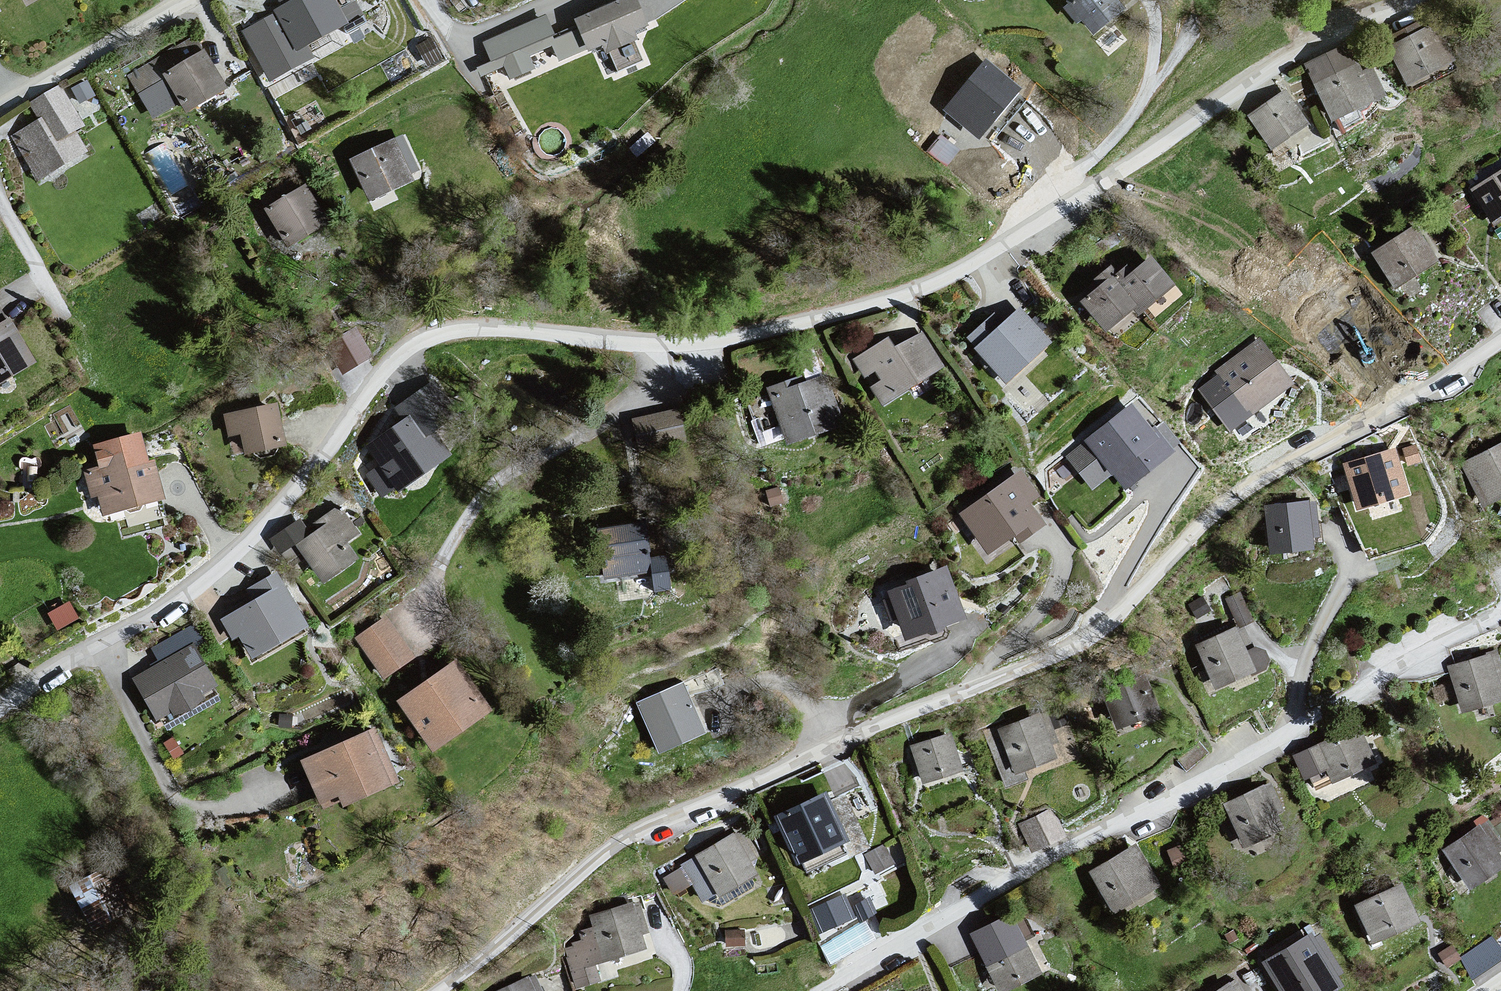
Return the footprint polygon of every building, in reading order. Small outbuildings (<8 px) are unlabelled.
[(277,13),(298,55),(348,26),(335,0),(304,0),(277,13)] [(350,21),(366,16),(361,0),(344,0),(350,21)] [(581,23),(594,54),(608,49),(618,73),(645,62),(639,47),(644,38),(657,31),(645,0),(634,0),(581,23)] [(1072,10),(1104,38),(1137,9),(1129,0),(1083,0),(1072,10)] [(548,19),(485,45),(504,72),(513,79),(536,70),(531,59),(555,49),(559,40),(548,19)] [(1435,24),(1390,48),(1408,82),(1453,59),(1435,24)] [(198,37),(162,62),(168,71),(204,46),(198,37)] [(1347,46),(1307,66),(1333,118),(1383,93),(1371,70),(1361,75),(1347,46)] [(207,56),(167,79),(190,115),(228,91),(207,56)] [(986,62),(948,109),(979,134),(990,121),(1001,129),(1023,101),(1016,96),(1021,90),(986,62)] [(87,79),(71,89),(79,104),(95,94),(87,79)] [(39,118),(10,135),(37,181),(89,151),(77,131),(85,127),(60,84),(29,103),(39,118)] [(1284,92),(1251,116),(1274,146),(1307,122),(1284,92)] [(395,143),(352,162),(374,206),(414,193),(395,143)] [(1473,190),(1494,222),(1500,218),(1500,172),(1473,190)] [(311,188),(267,214),(290,255),(335,229),(311,188)] [(1416,227),(1375,254),(1396,284),(1436,258),(1416,227)] [(1148,257),(1085,305),(1117,342),(1146,321),(1150,326),(1185,293),(1148,257)] [(1017,392),(1063,350),(1032,314),(1013,330),(1000,318),(972,342),(1017,392)] [(18,327),(0,336),(0,396),(46,371),(18,327)] [(373,356),(356,327),(325,345),(343,374),(373,356)] [(897,343),(853,364),(865,384),(878,376),(885,386),(870,390),(884,414),(952,371),(928,338),(903,352),(897,343)] [(1259,341),(1218,373),(1221,377),(1203,390),(1231,426),(1290,381),(1259,341)] [(804,381),(771,393),(793,449),(851,431),(832,379),(807,390),(804,381)] [(365,445),(397,493),(453,455),(436,430),(459,415),(435,380),(394,408),(402,420),(365,445)] [(278,402),(224,414),(233,457),(287,446),(278,402)] [(1132,406),(1069,455),(1093,486),(1112,471),(1125,487),(1169,452),(1132,406)] [(682,412),(636,423),(644,460),(695,456),(682,412)] [(148,439),(98,449),(104,471),(84,475),(87,502),(99,500),(105,521),(168,507),(148,439)] [(1468,465),(1487,502),(1500,494),(1500,448),(1468,465)] [(1394,452),(1346,466),(1358,508),(1371,505),(1373,512),(1398,505),(1396,496),(1406,493),(1394,452)] [(1021,471),(962,515),(989,549),(1013,530),(1020,539),(1041,523),(1027,505),(1040,496),(1021,471)] [(1306,502),(1267,506),(1272,551),(1311,547),(1306,502)] [(350,519),(303,554),(332,589),(366,568),(348,554),(368,538),(350,519)] [(657,527),(600,533),(606,587),(659,581),(657,558),(661,555),(657,527)] [(910,587),(893,593),(908,636),(963,616),(945,569),(908,582),(910,587)] [(259,611),(227,625),(263,672),(320,638),(282,580),(254,595),(259,611)] [(1250,619),(1239,595),(1228,600),(1239,624),(1250,619)] [(1209,610),(1202,599),(1191,605),(1198,617),(1209,610)] [(386,622),(355,644),(387,684),(419,661),(386,622)] [(1233,631),(1197,647),(1216,691),(1267,669),(1259,649),(1244,655),(1233,631)] [(197,651),(135,685),(164,720),(182,711),(185,717),(190,713),(203,710),(209,704),(212,695),(222,690),(197,651)] [(1452,669),(1465,709),(1500,697),(1500,696),(1497,684),(1500,683),(1500,676),(1495,656),(1452,669)] [(466,659),(404,703),(449,754),(509,713),(466,659)] [(1107,700),(1125,736),(1167,722),(1141,680),(1107,700)] [(641,706),(662,751),(703,732),(682,687),(641,706)] [(1048,717),(999,734),(1019,772),(1064,761),(1048,717)] [(383,732),(309,762),(333,813),(410,785),(383,732)] [(1369,735),(1298,761),(1309,784),(1333,775),(1337,787),(1385,769),(1369,735)] [(955,739),(914,750),(928,783),(971,775),(955,739)] [(1273,785),(1226,809),(1248,850),(1291,835),(1273,785)] [(834,794),(780,817),(808,866),(861,839),(834,794)] [(1028,845),(1063,834),(1054,806),(1019,817),(1028,845)] [(1443,852),(1474,889),(1500,872),(1500,857),(1481,830),(1443,852)] [(740,833),(682,866),(706,905),(724,892),(727,897),(763,877),(755,864),(760,859),(740,833)] [(1137,847),(1093,873),(1120,910),(1163,882),(1137,847)] [(115,861),(68,885),(91,931),(138,907),(115,861)] [(1408,882),(1359,903),(1381,940),(1429,922),(1408,882)] [(820,922),(852,912),(845,888),(813,898),(820,922)] [(635,903),(591,916),(560,943),(580,989),(605,984),(598,966),(653,951),(635,903)] [(857,915),(818,931),(827,954),(883,932),(874,911),(858,917),(857,915)] [(973,937),(1000,990),(1038,973),(1011,918),(973,937)] [(1474,975),(1500,956),(1500,943),(1493,931),(1459,955),(1474,975)] [(1277,954),(1302,990),(1306,990),(1339,968),(1316,936),(1277,954)] [(508,990),(540,990),(535,980),(508,990)] [(1221,990),(1244,990),(1238,981),(1221,990)]
